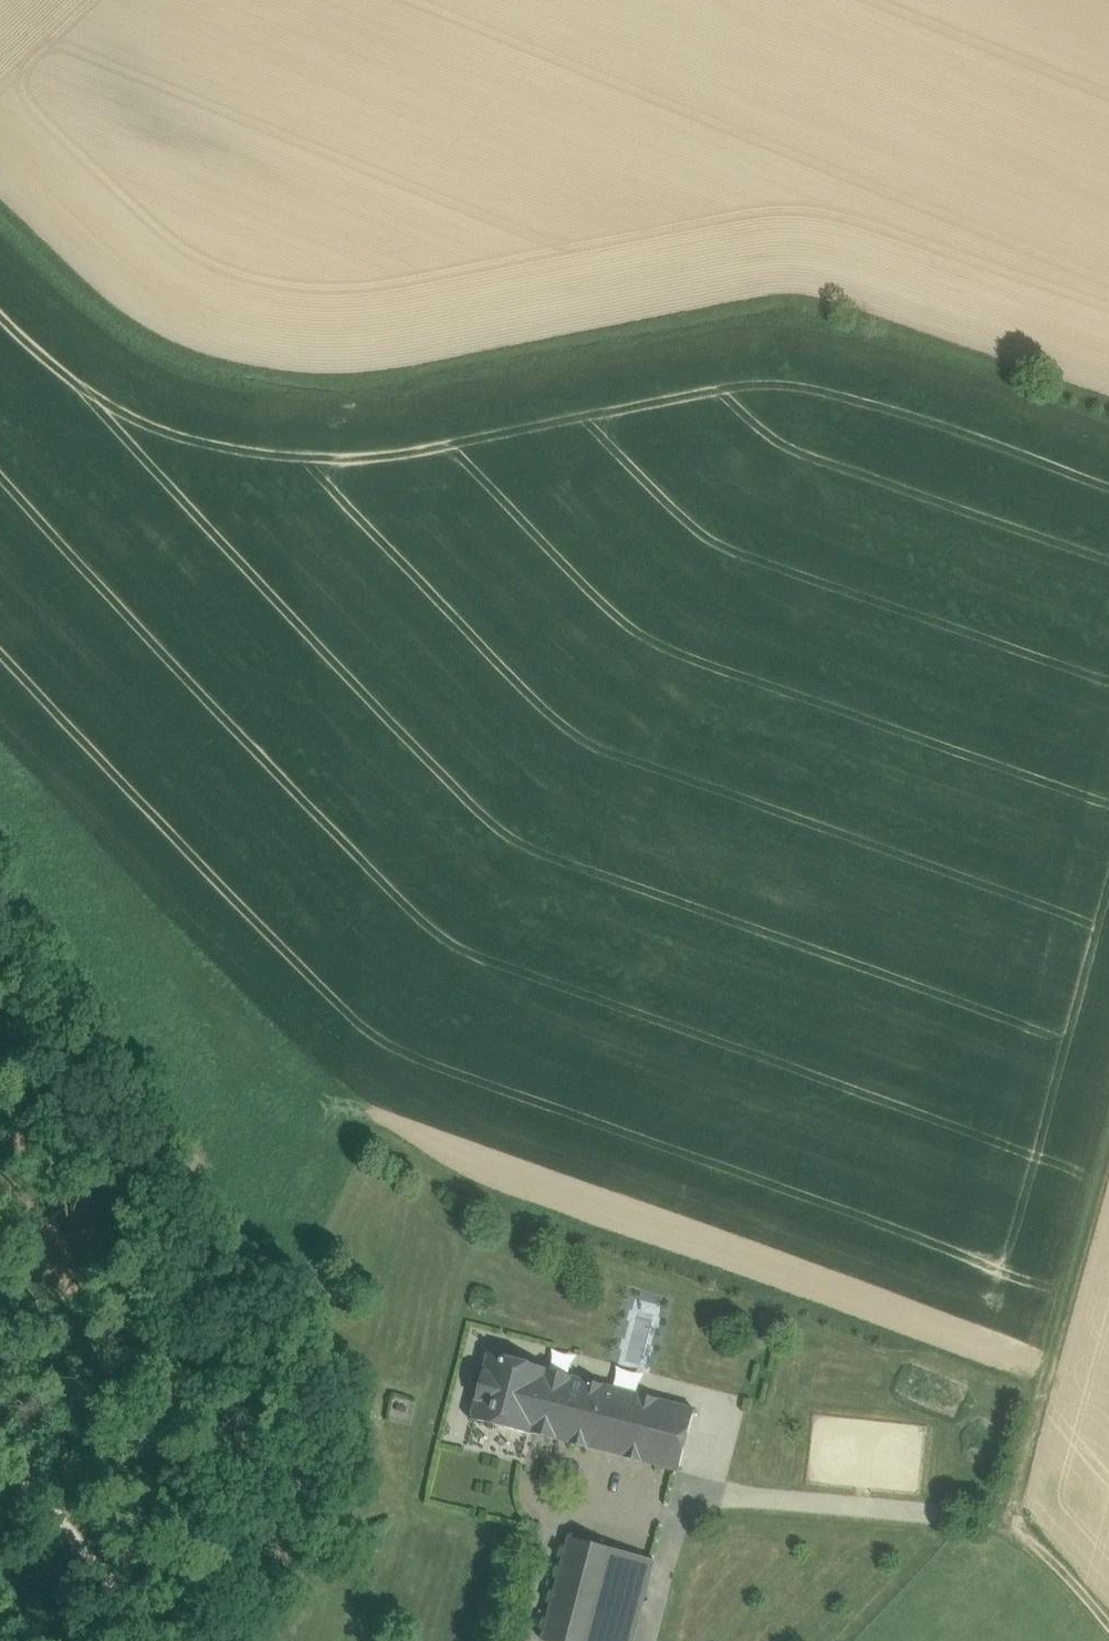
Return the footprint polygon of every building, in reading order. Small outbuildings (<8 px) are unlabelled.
[(549,1370),(489,1354),(472,1419),(532,1434),(533,1433),(549,1371),(549,1370)] [(695,1409),(549,1371),(533,1433),(678,1472),(695,1409)] [(390,1417),(409,1423),(416,1400),(397,1395),(390,1417)] [(626,1525),(593,1517),(587,1543),(619,1551),(626,1525)] [(569,1538),(542,1640),(544,1640),(595,1640),(619,1551),(587,1543),(569,1538)] [(619,1551),(595,1640),(632,1640),(653,1560),(619,1551)]
